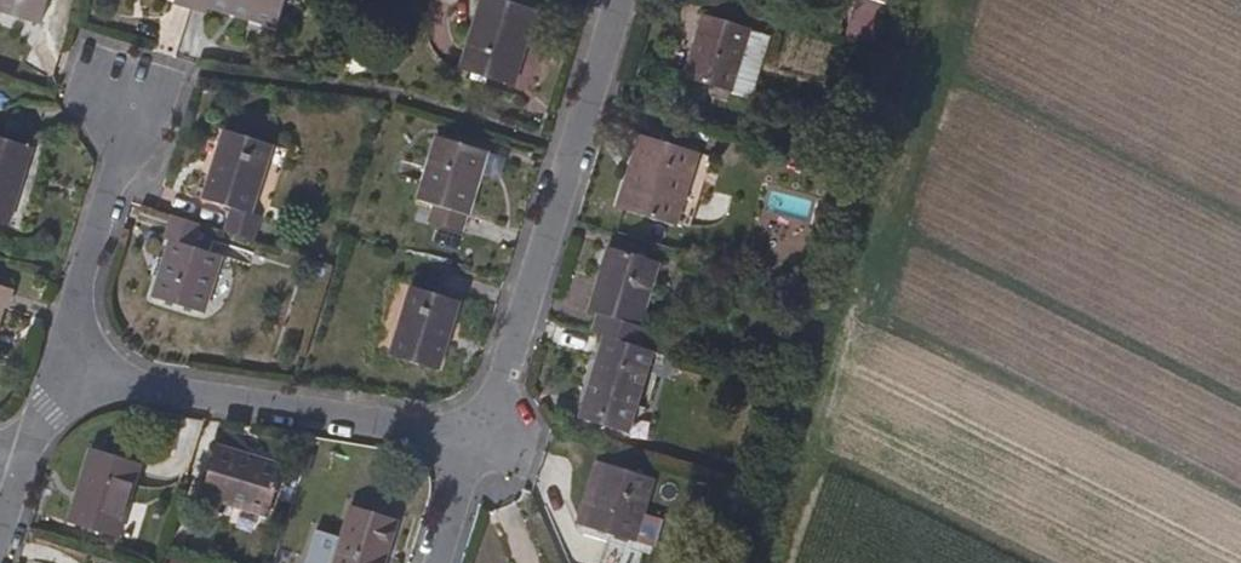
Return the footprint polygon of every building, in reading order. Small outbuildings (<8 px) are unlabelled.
[(49,0),(0,0),(0,8),(42,21),(49,0)] [(286,0),(194,0),(192,7),(209,13),(211,7),(277,28),(286,0)] [(538,9),(507,0),(480,0),(457,70),(513,88),(538,9)] [(728,97),(748,31),(697,14),(675,81),(728,97)] [(253,210),(273,143),(224,128),(202,196),(232,206),(225,229),(244,235),(258,240),(265,215),(253,210)] [(665,220),(688,147),(636,130),(613,204),(665,220)] [(35,143),(0,131),(0,218),(10,221),(35,143)] [(462,232),(487,151),(435,134),(416,198),(430,202),(425,220),(462,232)] [(206,313),(224,253),(197,244),(203,222),(181,215),(172,213),(164,236),(180,242),(162,299),(206,313)] [(638,322),(658,258),(603,241),(583,307),(593,309),(587,329),(604,333),(642,345),(649,326),(638,322)] [(6,302),(10,304),(16,285),(0,280),(0,323),(6,302)] [(440,369),(462,298),(414,283),(391,353),(440,369)] [(629,433),(655,348),(642,345),(604,333),(588,382),(576,417),(629,433)] [(120,528),(143,451),(90,435),(68,511),(120,528)] [(268,510),(282,458),(215,438),(200,489),(268,510)] [(583,527),(602,462),(592,459),(572,523),(583,527)] [(646,513),(657,472),(602,462),(583,527),(653,547),(664,519),(646,513)] [(395,509),(347,495),(329,562),(379,562),(395,509)] [(515,562),(541,562),(534,545),(512,554),(515,562)]
